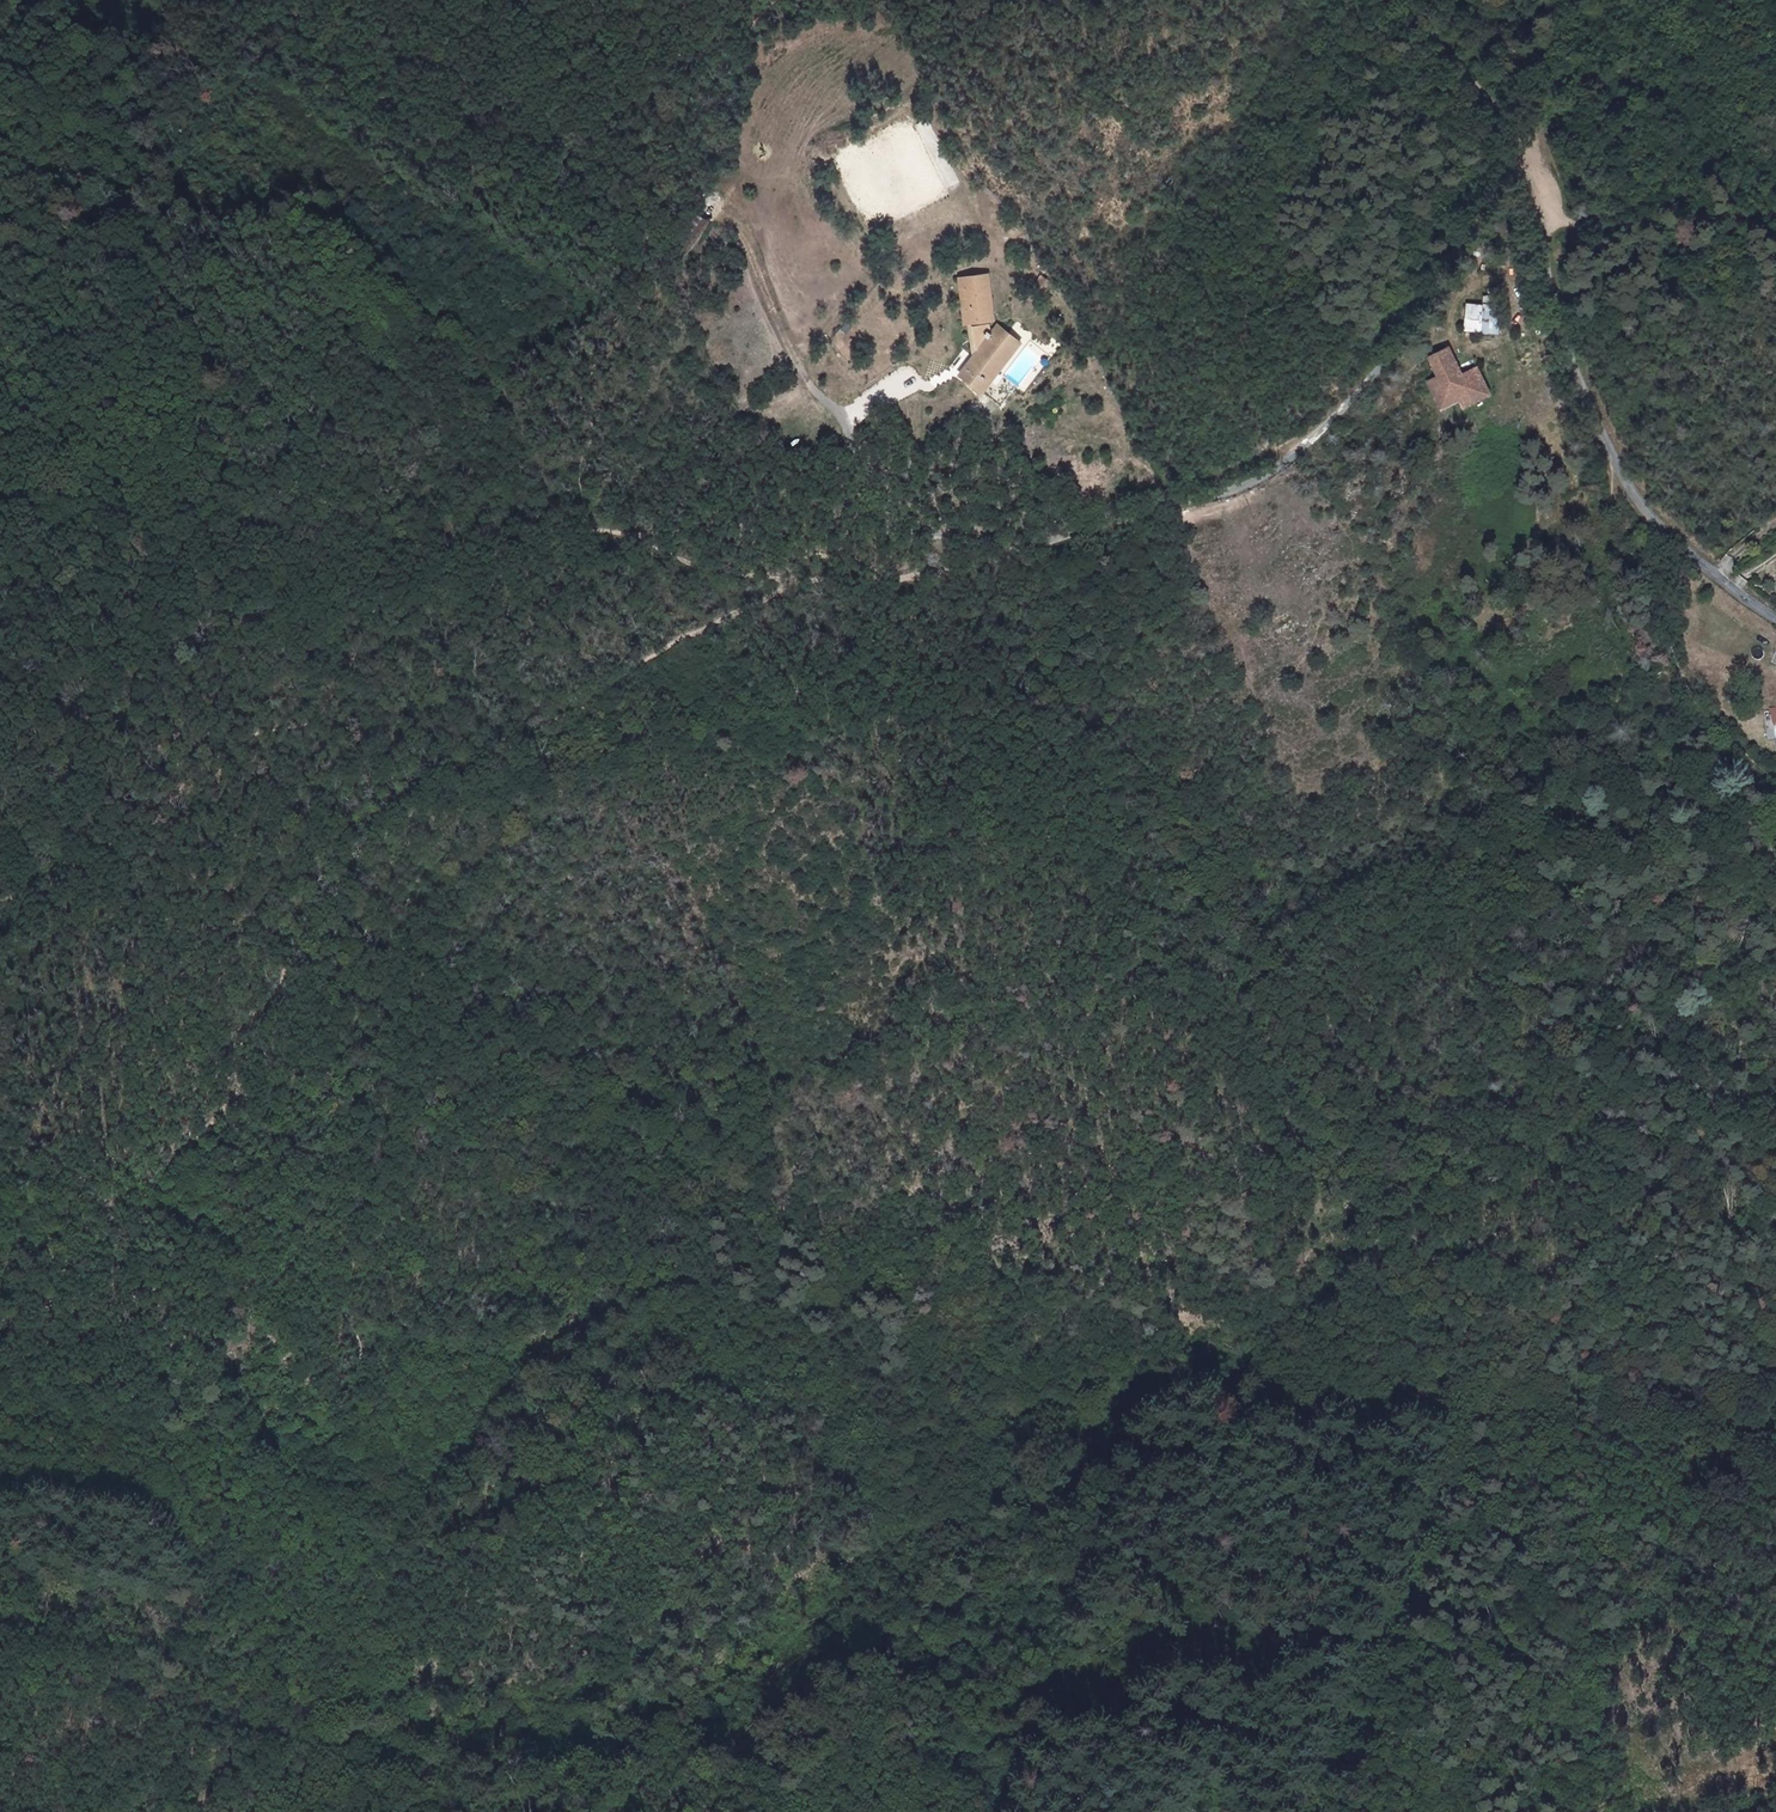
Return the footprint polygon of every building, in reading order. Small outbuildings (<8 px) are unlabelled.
[(932,155),(943,187),(956,182),(945,150),(932,155)] [(994,280),(979,280),(978,299),(994,287),(994,280)] [(1484,293),(1472,292),(1469,313),(1499,315),(1503,285),(1485,284),(1484,293)] [(1004,287),(960,328),(978,348),(990,337),(987,333),(1019,303),(1004,287)] [(1499,315),(1469,313),(1468,321),(1497,324),(1499,315)] [(1439,364),(1428,369),(1439,395),(1459,387),(1462,395),(1471,391),(1469,386),(1486,378),(1477,357),(1459,364),(1447,337),(1430,345),(1439,364)]
